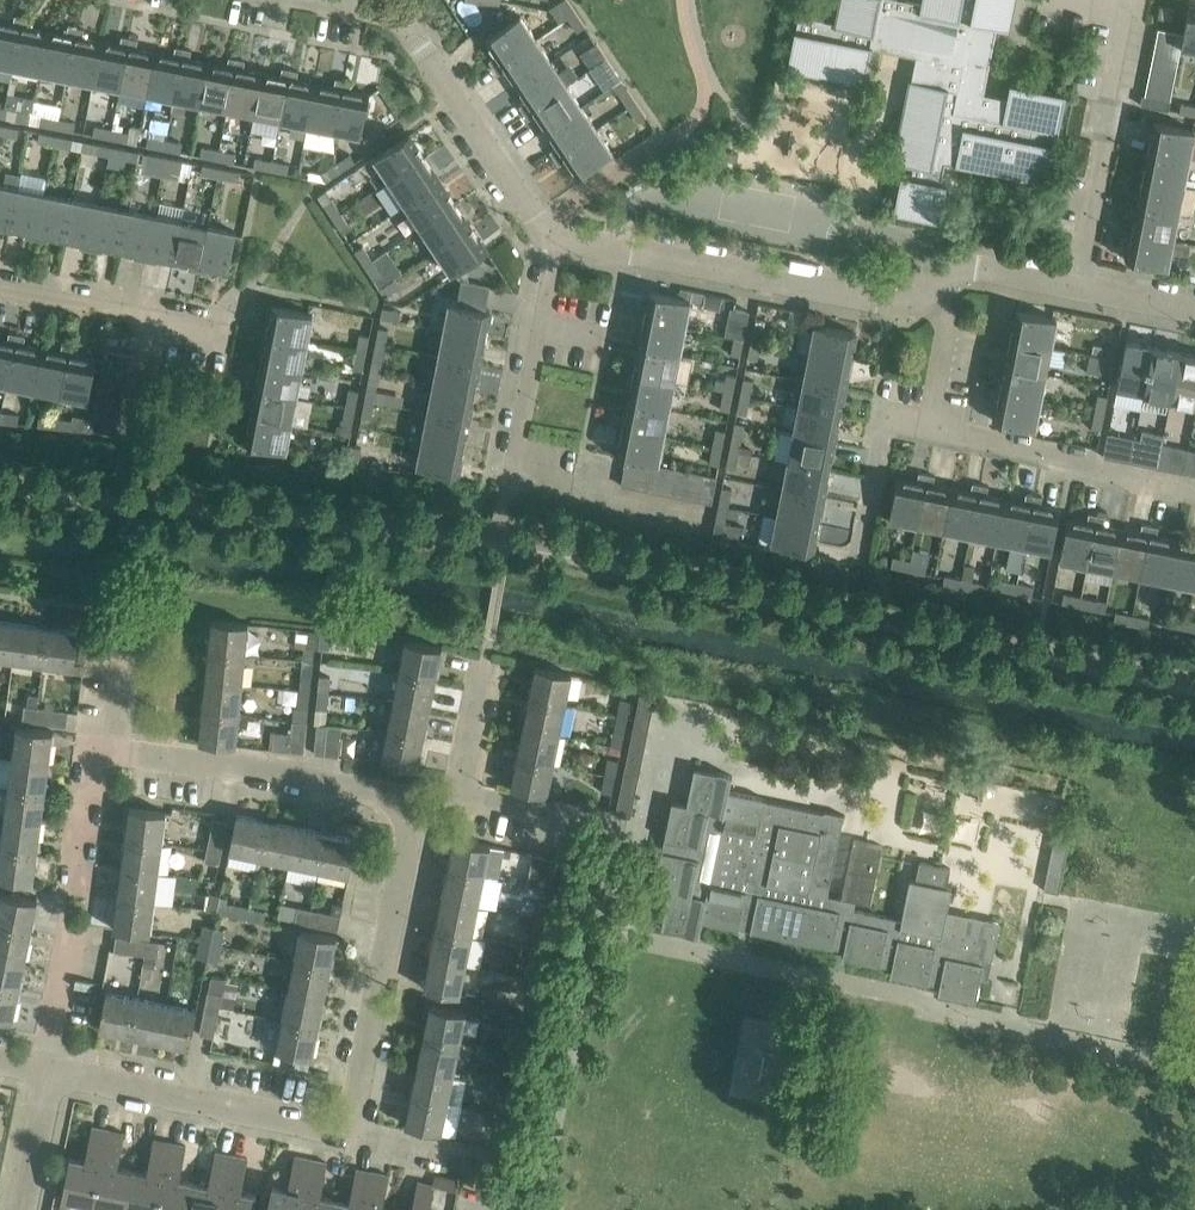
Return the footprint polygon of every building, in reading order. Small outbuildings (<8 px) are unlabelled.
[(576,12),(569,0),(562,0),(551,8),(561,22),(568,17),(576,12)] [(1015,0),(923,0),(923,3),(909,0),(840,0),(836,22),(799,14),(789,68),(864,83),(871,47),(915,56),(894,160),(916,165),(913,177),(903,175),(895,213),(939,221),(946,183),(941,182),(945,162),(1043,181),(1053,131),(1058,132),(1065,94),(1011,83),(1008,99),(983,94),(996,26),(1009,29),(1015,0)] [(1174,8),(1160,5),(1158,17),(1172,20),(1174,8)] [(1189,6),(1184,33),(1181,47),(1194,49),(1194,7),(1189,6)] [(586,26),(576,12),(568,17),(578,31),(586,26)] [(24,16),(16,14),(14,24),(0,21),(0,63),(14,66),(24,16)] [(490,60),(494,67),(536,38),(521,15),(486,38),(498,54),(490,60)] [(40,71),(48,31),(30,27),(32,18),(24,16),(14,66),(40,71)] [(67,77),(77,27),(69,25),(67,35),(48,31),(40,71),(67,77)] [(94,82),(102,41),(83,38),(85,28),(77,27),(67,77),(94,82)] [(1181,47),(1184,33),(1159,28),(1156,42),(1181,48),(1181,47)] [(121,87),(131,37),(122,35),(120,45),(102,41),(94,82),(121,87)] [(147,92),(155,52),(137,48),(139,39),(131,37),(121,87),(147,92)] [(552,61),(536,38),(494,67),(498,73),(507,68),(517,84),(552,61)] [(597,42),(589,48),(599,62),(607,57),(597,42)] [(1179,60),(1181,48),(1156,42),(1153,55),(1179,60)] [(174,98),(184,48),(176,46),(174,56),(155,52),(147,92),(174,98)] [(201,103),(209,63),(190,59),(192,49),(184,48),(174,98),(201,103)] [(1176,73),(1179,60),(1153,55),(1151,68),(1176,73)] [(228,108),(238,58),(229,57),(227,66),(209,63),(201,103),(228,108)] [(254,114),(262,73),(243,69),(245,60),(238,58),(228,108),(254,114)] [(567,84),(552,61),(517,84),(528,100),(520,105),(525,112),(567,84)] [(281,119),(291,69),(283,67),(281,77),(262,73),(254,114),(281,119)] [(614,68),(599,79),(606,90),(614,85),(622,80),(617,71),(614,68)] [(1173,86),(1176,73),(1151,68),(1148,81),(1173,86)] [(308,124),(316,84),(297,80),(299,70),(291,69),(281,119),(308,124)] [(334,129),(344,79),(336,78),(334,87),(316,84),(308,124),(334,129)] [(352,81),(344,79),(334,129),(362,135),(370,94),(350,90),(352,81)] [(1171,100),(1173,86),(1148,81),(1145,95),(1171,100)] [(582,106),(567,84),(525,112),(529,119),(537,113),(548,129),(582,106)] [(627,87),(619,93),(629,107),(637,102),(627,87)] [(1171,100),(1145,95),(1143,94),(1141,104),(1169,110),(1171,100)] [(647,116),(637,102),(629,107),(639,122),(647,116)] [(1181,102),(1179,112),(1194,115),(1194,105),(1181,102)] [(597,129),(582,106),(548,129),(558,145),(550,150),(555,157),(597,129)] [(30,122),(32,113),(6,108),(4,117),(30,122)] [(57,128),(59,118),(32,113),(30,122),(57,128)] [(74,131),(76,122),(59,118),(57,128),(74,131)] [(1149,149),(1189,158),(1194,129),(1154,121),(1149,149)] [(18,137),(20,128),(3,124),(1,134),(18,137)] [(111,138),(112,129),(95,125),(93,135),(111,138)] [(128,142),(130,132),(112,129),(111,138),(128,142)] [(613,152),(597,129),(555,157),(559,164),(567,158),(578,175),(613,152)] [(55,145),(57,135),(40,132),(38,141),(55,145)] [(425,158),(409,134),(375,157),(391,181),(425,158)] [(74,138),(57,135),(55,145),(72,148),(74,138)] [(164,149),(166,139),(149,136),(147,145),(164,149)] [(181,152),(183,143),(166,139),(164,149),(181,152)] [(110,155),(112,146),(94,142),(92,152),(110,155)] [(124,169),(128,149),(112,146),(110,155),(107,166),(124,169)] [(218,159),(219,150),(202,147),(200,156),(218,159)] [(1184,185),(1189,158),(1149,149),(1143,177),(1184,185)] [(235,163),(237,153),(219,150),(218,159),(235,163)] [(162,176),(166,157),(149,153),(145,172),(162,176)] [(350,153),(335,163),(341,171),(355,161),(350,153)] [(183,160),(166,157),(162,176),(179,179),(183,160)] [(271,170),(273,160),(256,157),(254,166),(271,170)] [(441,181),(425,158),(391,181),(406,204),(441,181)] [(290,164),(273,160),(271,170),(288,173),(290,164)] [(326,181),(341,171),(335,163),(321,173),(326,181)] [(218,177),(220,167),(203,164),(201,173),(218,177)] [(236,180),(238,171),(220,167),(218,177),(236,180)] [(1179,212),(1184,185),(1143,177),(1138,204),(1179,212)] [(422,227),(456,204),(441,181),(406,204),(422,227)] [(18,188),(0,185),(0,227),(10,229),(18,188)] [(37,234),(45,194),(18,188),(10,229),(37,234)] [(318,195),(331,214),(339,209),(326,190),(318,195)] [(65,240),(72,199),(45,194),(37,234),(65,240)] [(92,245),(100,204),(72,199),(65,240),(92,245)] [(119,250),(127,210),(100,204),(92,245),(119,250)] [(437,250),(471,227),(456,204),(422,227),(437,250)] [(1173,239),(1179,212),(1138,204),(1133,231),(1173,239)] [(351,228),(339,209),(331,214),(344,233),(351,228)] [(146,256),(154,215),(127,210),(119,250),(146,256)] [(173,261),(181,221),(154,215),(146,256),(173,261)] [(201,266),(209,226),(181,221),(173,261),(201,266)] [(237,232),(209,226),(201,266),(229,272),(237,232)] [(452,273),(487,250),(471,227),(437,250),(452,273)] [(1168,267),(1173,239),(1133,231),(1127,259),(1168,267)] [(363,245),(355,250),(365,265),(373,259),(363,245)] [(382,274),(373,259),(365,265),(374,279),(382,274)] [(407,270),(395,278),(380,288),(385,296),(400,286),(403,290),(415,282),(407,270)] [(492,302),(495,287),(466,282),(463,296),(492,302)] [(686,323),(691,299),(703,302),(705,292),(681,287),(679,297),(650,291),(645,319),(685,327),(686,323)] [(703,302),(703,305),(719,308),(722,295),(705,292),(703,302)] [(450,301),(445,330),(485,338),(491,309),(450,301)] [(272,305),(267,333),(308,341),(313,313),(272,305)] [(725,334),(735,336),(744,338),(750,310),(730,306),(725,334)] [(400,310),(383,307),(381,317),(399,320),(400,310)] [(1057,318),(1017,310),(1016,310),(1011,338),(1051,346),(1057,318)] [(680,355),(685,327),(645,319),(639,347),(680,355)] [(816,324),(815,326),(802,323),(797,346),(811,349),(810,352),(851,360),(856,332),(816,324)] [(764,325),(755,324),(751,341),(761,343),(764,325)] [(385,346),(389,329),(379,327),(376,344),(385,346)] [(480,365),(485,338),(445,330),(439,357),(480,365)] [(18,333),(10,332),(8,341),(0,340),(0,382),(8,384),(18,333)] [(34,389),(43,348),(24,344),(26,335),(18,333),(8,384),(34,389)] [(302,368),(308,341),(267,333),(262,360),(302,368)] [(367,353),(370,336),(361,334),(357,351),(367,353)] [(741,356),(744,338),(735,336),(731,354),(741,356)] [(1046,373),(1051,346),(1011,338),(1005,365),(1046,373)] [(1116,359),(1119,341),(1110,340),(1106,357),(1116,359)] [(757,360),(761,343),(751,341),(748,358),(757,360)] [(1144,392),(1153,346),(1126,341),(1117,387),(1144,392)] [(61,395),(71,344),(63,342),(61,352),(43,348),(34,389),(61,395)] [(79,346),(71,344),(61,395),(65,397),(88,401),(97,359),(77,355),(79,346)] [(382,363),(385,346),(376,344),(373,361),(382,363)] [(1171,397),(1180,352),(1153,346),(1144,392),(1171,397)] [(674,382),(680,355),(639,347),(634,374),(674,382)] [(129,367),(132,354),(107,349),(104,362),(129,367)] [(363,370),(367,353),(357,351),(354,368),(363,370)] [(845,387),(851,360),(810,352),(805,379),(845,387)] [(1180,352),(1171,397),(1194,402),(1194,355),(1180,352)] [(475,392),(480,365),(439,357),(434,384),(475,392)] [(1112,376),(1116,359),(1106,357),(1103,374),(1112,376)] [(297,396),(302,368),(262,360),(256,388),(297,396)] [(126,381),(129,367),(104,362),(101,376),(126,381)] [(1041,400),(1046,373),(1005,365),(1000,392),(1041,400)] [(669,409),(674,382),(634,374),(628,401),(669,409)] [(733,394),(737,376),(727,374),(724,392),(733,394)] [(124,394),(126,381),(101,376),(99,389),(124,394)] [(750,397),(753,380),(744,378),(741,395),(750,397)] [(840,414),(845,387),(805,379),(799,406),(840,414)] [(375,401),(378,384),(369,382),(365,399),(375,401)] [(469,419),(475,392),(434,384),(429,411),(469,419)] [(292,423),(297,396),(256,388),(251,415),(292,423)] [(356,407),(359,390),(350,388),(347,405),(356,407)] [(121,407),(124,394),(99,389),(96,402),(121,407)] [(730,411),(733,394),(724,392),(721,409),(730,411)] [(1035,428),(1041,400),(1000,392),(995,420),(1035,428)] [(1099,394),(1095,411),(1105,413),(1108,396),(1099,394)] [(747,414),(750,397),(741,395),(737,412),(747,414)] [(371,418),(375,401),(365,399),(362,416),(371,418)] [(664,436),(669,409),(628,401),(623,428),(664,436)] [(118,420),(121,407),(96,402),(93,415),(118,420)] [(353,424),(356,407),(347,405),(343,422),(353,424)] [(835,442),(840,414),(799,406),(794,434),(835,442)] [(464,446),(469,419),(429,411),(423,438),(464,446)] [(1102,430),(1105,413),(1095,411),(1092,428),(1102,430)] [(20,414),(2,412),(1,422),(19,424),(20,414)] [(116,434),(118,420),(93,415),(91,429),(116,434)] [(286,450),(292,423),(251,415),(246,442),(286,450)] [(56,427),(57,418),(39,416),(38,426),(56,427)] [(74,420),(57,418),(56,427),(73,429),(74,420)] [(357,441),(367,443),(370,430),(360,428),(357,441)] [(658,464),(664,436),(623,428),(617,456),(627,457),(640,460),(653,463),(658,464)] [(723,448),(726,431),(717,429),(713,446),(723,448)] [(739,451),(743,434),(733,432),(730,449),(739,451)] [(1108,432),(1104,456),(1131,462),(1136,438),(1108,432)] [(829,469),(835,442),(794,434),(789,461),(829,469)] [(458,474),(464,446),(423,438),(418,466),(458,474)] [(1158,467),(1163,443),(1140,439),(1136,462),(1158,467)] [(1190,449),(1163,443),(1158,467),(1185,472),(1190,449)] [(349,463),(352,445),(343,444),(340,461),(349,463)] [(358,465),(361,447),(352,445),(349,463),(358,465)] [(719,465),(723,448),(713,446),(710,463),(719,465)] [(736,468),(739,451),(730,449),(726,467),(736,468)] [(634,487),(640,460),(627,457),(622,484),(634,487)] [(648,489),(653,463),(640,460),(634,487),(648,489)] [(824,496),(829,469),(789,461),(783,488),(824,496)] [(666,466),(658,464),(653,463),(648,489),(660,492),(666,466)] [(673,494),(678,468),(666,466),(660,492),(673,494)] [(686,497),(691,471),(678,468),(673,494),(686,497)] [(698,500),(704,473),(691,471),(686,497),(698,500)] [(917,524),(928,473),(919,471),(917,481),(898,477),(890,518),(913,522),(917,524)] [(712,502),(717,476),(704,473),(698,500),(712,502)] [(944,529),(952,488),(933,484),(935,474),(928,473),(917,524),(944,529)] [(971,534),(981,484),(973,482),(971,492),(952,488),(944,529),(971,534)] [(998,540),(1006,499),(987,495),(989,485),(981,484),(971,534),(998,540)] [(728,506),(730,496),(732,488),(722,487),(719,504),(728,506)] [(818,523),(824,496),(783,488),(778,515),(818,523)] [(1025,545),(1035,494),(1026,493),(1024,502),(1006,499),(998,540),(1025,545)] [(1055,533),(1060,509),(1040,505),(1042,496),(1035,494),(1025,545),(1052,550),(1055,533)] [(725,522),(728,506),(719,504),(716,520),(713,537),(741,543),(744,526),(725,522)] [(1087,565),(1097,514),(1089,512),(1087,522),(1068,518),(1063,541),(1060,559),(1087,565)] [(1114,570),(1122,529),(1103,525),(1105,515),(1097,514),(1087,565),(1114,570)] [(813,551),(818,523),(778,515),(773,543),(813,551)] [(1141,575),(1151,525),(1143,523),(1141,533),(1122,529),(1114,570),(1141,575)] [(1168,580),(1176,540),(1157,536),(1159,526),(1151,525),(1141,575),(1168,580)] [(1194,583),(1194,538),(1194,543),(1176,540),(1168,580),(1194,586),(1194,583)] [(908,569),(910,560),(893,557),(891,566),(908,569)] [(927,563),(910,560),(908,569),(925,573),(927,563)] [(960,588),(962,579),(945,575),(943,585),(960,588)] [(979,582),(962,579),(960,588),(977,591),(979,582)] [(1015,592),(1017,583),(1000,579),(998,589),(1015,592)] [(1034,586),(1017,583),(1015,592),(1032,595),(1034,586)] [(1079,606),(1081,597),(1064,593),(1062,602),(1079,606)] [(1098,600),(1081,597),(1079,606),(1096,609),(1098,600)] [(1131,624),(1133,615),(1115,611),(1114,621),(1131,624)] [(1150,618),(1133,615),(1131,624),(1148,627),(1150,618)] [(1186,628),(1188,619),(1170,616),(1168,625),(1186,628)] [(246,653),(249,623),(212,619),(209,650),(246,653)] [(1188,619),(1186,628),(1194,630),(1194,621),(1188,619)] [(19,622),(0,620),(0,657),(14,659),(19,622)] [(43,663),(48,626),(19,622),(14,659),(43,663)] [(79,630),(48,626),(43,663),(74,667),(79,630)] [(320,647),(321,630),(310,629),(308,646),(320,647)] [(345,650),(347,633),(321,630),(320,647),(345,650)] [(436,677),(442,647),(406,640),(400,670),(436,677)] [(243,683),(246,653),(209,650),(206,680),(243,683)] [(566,704),(572,673),(536,666),(530,696),(566,704)] [(430,706),(436,677),(400,670),(394,699),(430,706)] [(313,674),(303,673),(301,690),(312,691),(313,674)] [(321,675),(319,691),(330,692),(331,676),(321,675)] [(240,714),(243,683),(206,680),(203,710),(240,714)] [(310,707),(312,691),(301,690),(299,706),(310,707)] [(328,709),(330,692),(319,691),(317,708),(328,709)] [(36,721),(38,706),(39,697),(29,696),(28,705),(25,705),(23,719),(36,721)] [(560,733),(566,704),(530,696),(523,725),(560,733)] [(621,698),(617,715),(628,717),(631,700),(621,698)] [(424,736),(430,706),(394,699),(388,729),(424,736)] [(69,710),(38,706),(36,721),(67,725),(69,710)] [(237,744),(240,714),(203,710),(199,741),(237,744)] [(625,733),(628,717),(617,715),(614,731),(625,733)] [(292,732),(290,750),(304,752),(308,721),(293,720),(292,732)] [(317,723),(314,753),(339,755),(342,725),(317,723)] [(554,763),(560,733),(523,725),(517,755),(554,763)] [(49,762),(54,731),(17,726),(13,756),(49,762)] [(418,767),(424,736),(388,729),(382,759),(418,767)] [(275,730),(273,748),(290,750),(292,732),(275,730)] [(548,793),(554,763),(517,755),(511,786),(548,793)] [(45,791),(49,762),(13,756),(9,787),(45,791)] [(608,757),(606,767),(605,773),(615,775),(619,759),(608,757)] [(751,928),(751,929),(833,947),(833,945),(845,948),(843,956),(880,964),(881,963),(892,965),(891,974),(928,982),(928,981),(940,983),(938,992),(976,1000),(984,962),(982,962),(984,952),(991,954),(998,923),(956,915),(955,917),(946,915),(952,887),(911,878),(902,919),(854,909),(856,900),(842,897),(828,894),(844,814),(825,810),(824,812),(765,799),(766,797),(730,790),(733,775),(695,767),(687,803),(673,800),(665,838),(666,838),(664,850),(662,850),(654,887),(669,890),(662,927),(699,934),(703,919),(739,927),(739,925),(751,928)] [(612,793),(615,775),(605,773),(602,791),(612,793)] [(42,821),(45,791),(9,787),(5,816),(42,821)] [(130,807),(126,838),(163,842),(167,811),(130,807)] [(260,856),(267,820),(237,813),(230,850),(260,856)] [(38,851),(42,821),(5,816),(1,847),(38,851)] [(214,817),(208,847),(222,850),(228,820),(214,817)] [(289,862),(296,826),(267,820),(260,856),(289,862)] [(319,868),(327,832),(296,826),(289,862),(319,868)] [(350,874),(357,838),(327,832),(319,868),(350,874)] [(485,876),(492,845),(454,837),(448,867),(485,876)] [(159,872),(163,842),(126,838),(122,868),(159,872)] [(854,839),(842,897),(856,900),(871,903),(883,845),(854,839)] [(38,851),(1,847),(0,853),(0,877),(34,882),(38,851)] [(219,863),(222,850),(208,847),(205,860),(219,863)] [(551,889),(557,858),(533,853),(527,884),(551,889)] [(492,907),(498,878),(485,876),(448,867),(442,897),(480,904),(492,907)] [(155,902),(159,872),(122,868),(118,897),(155,902)] [(0,898),(0,923),(32,930),(38,899),(1,892),(0,898)] [(220,894),(210,892),(207,909),(217,911),(220,894)] [(517,911),(533,914),(536,899),(520,896),(517,911)] [(151,933),(155,902),(118,897),(114,928),(151,933)] [(473,934),(480,904),(442,897),(436,927),(473,934)] [(538,899),(534,916),(545,918),(548,902),(538,899)] [(248,917),(250,907),(233,903),(231,914),(248,917)] [(332,907),(331,912),(341,914),(343,904),(338,903),(332,907)] [(308,923),(311,908),(299,906),(296,920),(308,923)] [(265,910),(250,907),(248,917),(263,920),(265,910)] [(331,912),(311,908),(308,923),(338,929),(341,914),(331,912)] [(542,935),(545,918),(534,916),(531,933),(542,935)] [(32,930),(0,923),(0,954),(25,959),(32,930)] [(211,942),(214,926),(202,924),(199,939),(211,942)] [(224,929),(214,926),(211,942),(221,944),(224,929)] [(468,963),(473,934),(436,927),(430,956),(468,963)] [(331,966),(337,936),(301,929),(295,958),(331,966)] [(145,954),(146,940),(116,936),(114,950),(145,954)] [(207,958),(211,942),(199,939),(196,955),(207,958)] [(159,941),(146,940),(145,954),(158,956),(159,941)] [(218,960),(221,944),(211,942),(207,958),(218,960)] [(25,959),(0,954),(0,985),(19,989),(25,959)] [(145,954),(143,965),(156,967),(158,956),(145,954)] [(461,994),(468,963),(430,956),(424,987),(461,994)] [(325,996),(331,966),(295,958),(288,989),(325,996)] [(533,960),(530,976),(540,978),(544,962),(533,960)] [(532,1016),(540,978),(530,976),(512,974),(505,1011),(532,1016)] [(19,989),(0,985),(0,1017),(13,1019),(19,989)] [(319,1025),(325,996),(288,989),(283,1018),(319,1025)] [(209,990),(207,1002),(220,1005),(223,993),(209,990)] [(130,1034),(138,997),(106,991),(99,1028),(130,1034)] [(160,1040),(167,1003),(138,997),(130,1034),(160,1040)] [(200,1033),(214,1036),(215,1032),(220,1005),(207,1002),(200,1033)] [(197,1009),(167,1003),(160,1040),(190,1046),(197,1009)] [(430,1004),(424,1035),(460,1043),(467,1011),(430,1004)] [(313,1056),(319,1025),(283,1018),(276,1049),(313,1056)] [(214,1036),(211,1050),(227,1053),(230,1035),(215,1032),(214,1036)] [(454,1072),(460,1043),(424,1035),(418,1064),(454,1072)] [(517,1036),(514,1054),(524,1056),(528,1038),(517,1036)] [(521,1072),(524,1056),(514,1054),(510,1069),(521,1072)] [(448,1101),(454,1072),(418,1064),(412,1094),(448,1101)] [(442,1131),(448,1101),(412,1094),(406,1124),(442,1131)] [(505,1112),(509,1096),(498,1094),(495,1110),(505,1112)] [(502,1129),(505,1112),(495,1110),(491,1127),(502,1129)] [(108,1129),(92,1126),(85,1159),(71,1156),(60,1209),(70,1209),(72,1200),(93,1204),(108,1129)] [(132,1169),(118,1166),(125,1132),(108,1129),(93,1204),(123,1209),(124,1209),(132,1169)] [(498,1148),(501,1135),(490,1132),(487,1146),(498,1148)] [(170,1142),(154,1138),(147,1172),(132,1169),(124,1209),(156,1209),(170,1142)] [(194,1182),(179,1179),(186,1145),(170,1142),(156,1209),(188,1209),(194,1182)] [(232,1154),(216,1151),(209,1185),(194,1182),(188,1209),(221,1209),(232,1154)] [(232,1154),(221,1209),(253,1209),(257,1194),(241,1191),(248,1158),(232,1154)] [(311,1158),(295,1155),(288,1188),(273,1185),(268,1209),(300,1209),(311,1158)] [(335,1198),(320,1195),(327,1162),(311,1158),(300,1209),(333,1209),(335,1198)] [(372,1171),(357,1168),(350,1201),(335,1198),(333,1209),(365,1209),(372,1171)] [(382,1208),(389,1174),(372,1171),(365,1209),(392,1209),(382,1208)] [(447,1177),(445,1186),(457,1188),(459,1179),(447,1177)] [(435,1184),(418,1180),(412,1209),(430,1209),(435,1184)]
